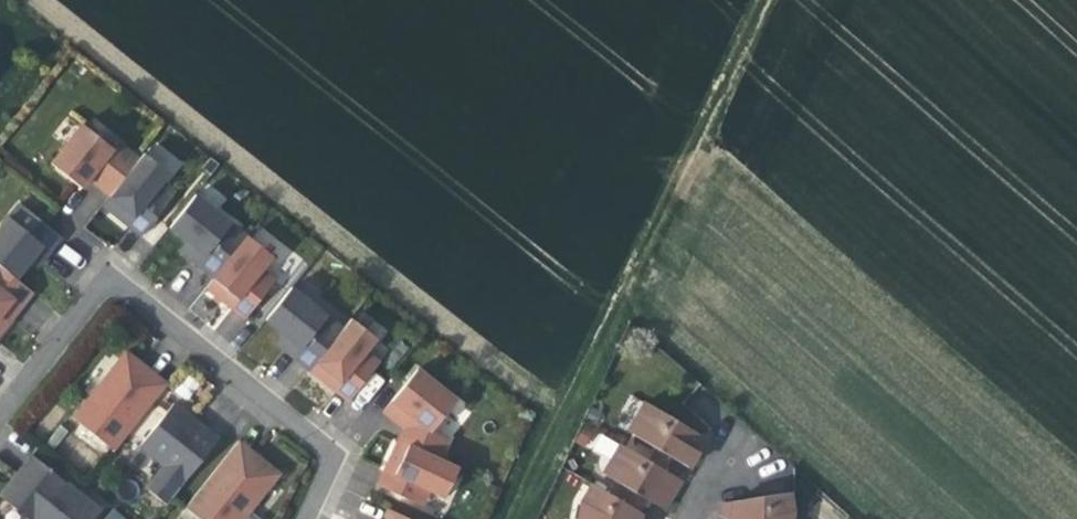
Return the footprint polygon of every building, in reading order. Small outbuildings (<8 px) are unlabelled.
[(81,125),(50,164),(68,179),(81,188),(88,179),(111,149),(81,125)] [(116,143),(111,149),(88,179),(109,196),(138,160),(116,143)] [(143,154),(138,160),(109,196),(109,197),(115,202),(107,211),(122,223),(140,237),(171,198),(157,187),(167,174),(143,154)] [(181,184),(167,174),(157,187),(171,198),(181,184)] [(247,236),(195,195),(169,227),(187,241),(204,255),(197,264),(214,278),(247,236)] [(101,206),(107,211),(115,202),(109,197),(101,206)] [(15,279),(28,262),(41,246),(49,252),(60,237),(19,204),(0,228),(0,267),(15,279)] [(272,256),(247,236),(214,278),(212,280),(218,284),(211,293),(227,305),(244,319),(275,281),(261,269),(272,256)] [(188,257),(197,264),(204,255),(187,241),(179,251),(188,257)] [(42,260),(49,252),(41,246),(28,262),(36,268),(42,260)] [(6,325),(17,311),(32,292),(15,279),(0,267),(0,320),(6,325)] [(205,288),(211,293),(218,284),(212,280),(205,288)] [(342,329),(291,288),(265,320),(283,334),(300,348),(292,357),(309,371),(316,362),(342,329)] [(375,339),(350,319),(342,329),(316,362),(322,367),(315,375),(332,388),(348,401),(379,363),(365,352),(375,339)] [(285,351),(292,357),(300,348),(283,334),(275,344),(285,351)] [(72,419),(114,451),(165,387),(141,369),(143,367),(125,352),(115,366),(117,367),(97,392),(95,391),(72,419)] [(322,367),(316,362),(309,371),(315,375),(322,367)] [(115,366),(95,391),(97,392),(117,367),(115,366)] [(153,374),(143,367),(141,369),(165,387),(167,385),(153,374)] [(395,405),(390,416),(398,421),(405,424),(397,440),(409,446),(438,460),(448,439),(431,431),(454,402),(415,370),(390,401),(395,405)] [(395,405),(390,401),(381,413),(390,416),(395,405)] [(633,433),(657,447),(671,455),(688,466),(697,451),(705,437),(646,402),(637,417),(641,420),(633,433)] [(172,404),(139,446),(164,466),(184,482),(215,442),(192,424),(194,421),(172,404)] [(203,428),(194,421),(192,424),(215,442),(217,440),(203,428)] [(409,446),(397,440),(394,447),(405,453),(409,446)] [(238,441),(236,444),(259,462),(261,460),(253,453),(238,441)] [(681,479),(663,468),(649,460),(621,443),(611,459),(616,462),(608,475),(632,490),(646,498),(663,508),(673,492),(681,479)] [(185,508),(199,518),(243,518),(248,512),(246,511),(266,486),(268,487),(279,474),(261,460),(259,462),(236,444),(185,508)] [(444,497),(457,468),(438,460),(409,446),(405,453),(394,447),(387,462),(376,485),(421,506),(428,490),(444,497)] [(667,462),(671,455),(657,447),(653,454),(667,462)] [(653,454),(649,460),(663,468),(667,462),(653,454)] [(31,456),(20,470),(22,472),(34,458),(31,456)] [(0,495),(0,496),(16,509),(18,507),(33,518),(93,518),(100,511),(34,458),(22,472),(20,470),(14,478),(0,495)] [(166,505),(184,482),(164,466),(145,489),(166,505)] [(638,511),(625,503),(591,483),(581,499),(578,518),(651,518),(638,511)] [(248,512),(268,487),(266,486),(246,511),(248,512)] [(632,490),(629,496),(642,504),(646,498),(632,490)] [(728,518),(790,518),(790,513),(788,493),(723,502),(722,509),(721,515),(728,518)] [(629,496),(625,503),(638,511),(642,504),(629,496)] [(28,518),(33,518),(18,507),(16,509),(28,518)] [(387,509),(383,518),(408,518),(387,509)]
